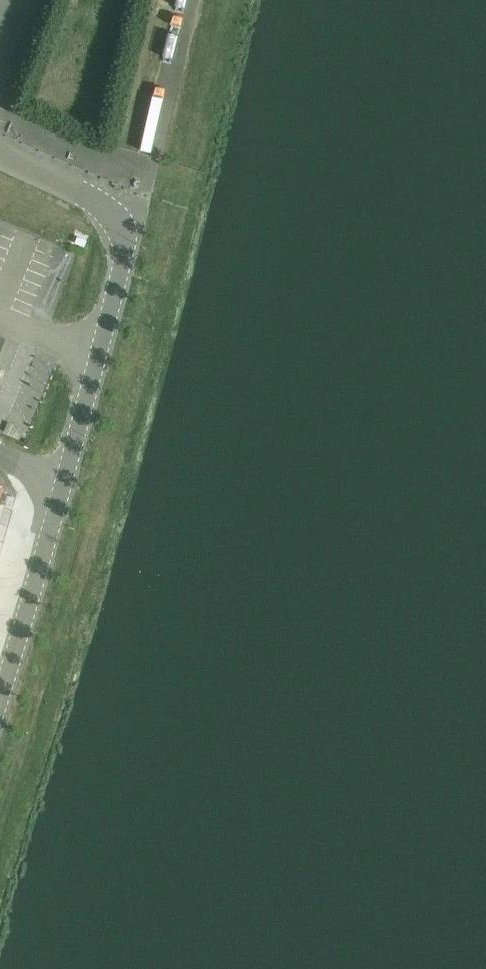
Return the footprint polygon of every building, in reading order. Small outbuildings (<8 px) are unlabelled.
[(4,432),(9,435),(13,425),(8,423),(4,432)]
